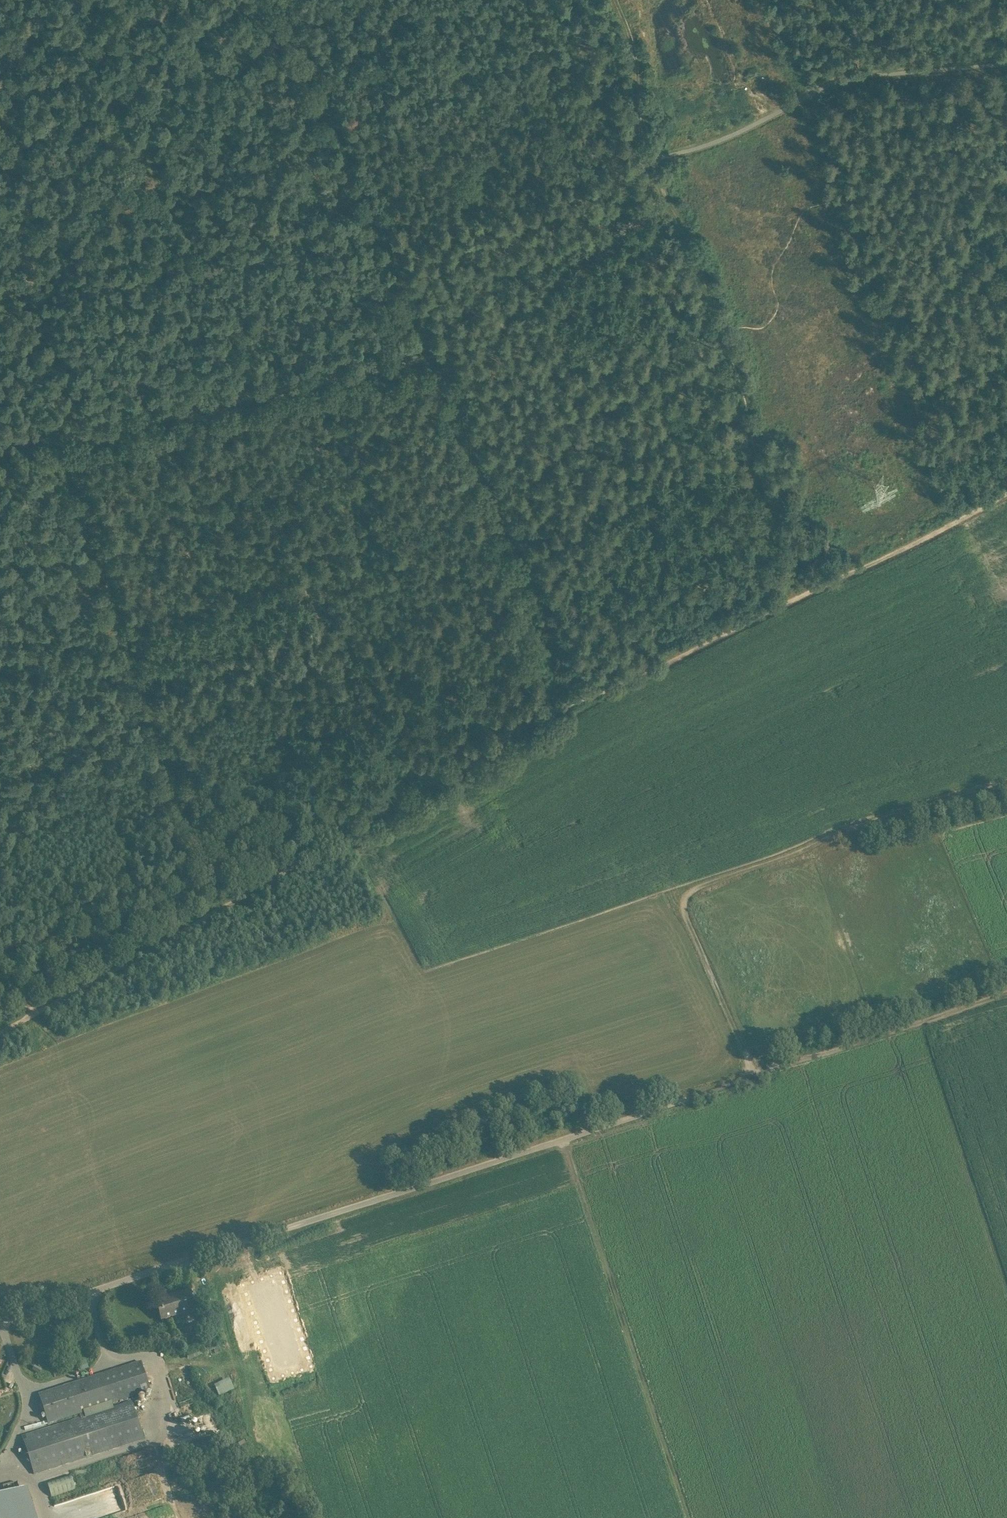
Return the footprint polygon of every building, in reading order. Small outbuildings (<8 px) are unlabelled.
[(156,1304),(161,1320),(188,1312),(189,1315),(197,1312),(193,1300),(186,1303),(182,1292),(170,1296),(171,1299),(156,1304)] [(73,1340),(65,1342),(68,1353),(75,1351),(73,1340)] [(203,1346),(186,1353),(189,1360),(206,1353),(203,1346)] [(79,1371),(88,1368),(86,1360),(76,1363),(79,1371)] [(48,1423),(80,1413),(81,1418),(22,1437),(34,1474),(144,1439),(132,1402),(114,1407),(112,1403),(151,1390),(141,1362),(38,1395),(48,1423)] [(215,1387),(218,1394),(232,1388),(228,1381),(215,1387)] [(73,1477),(48,1483),(51,1495),(75,1490),(73,1477)] [(27,1486),(0,1495),(0,1517),(37,1517),(27,1486)]
